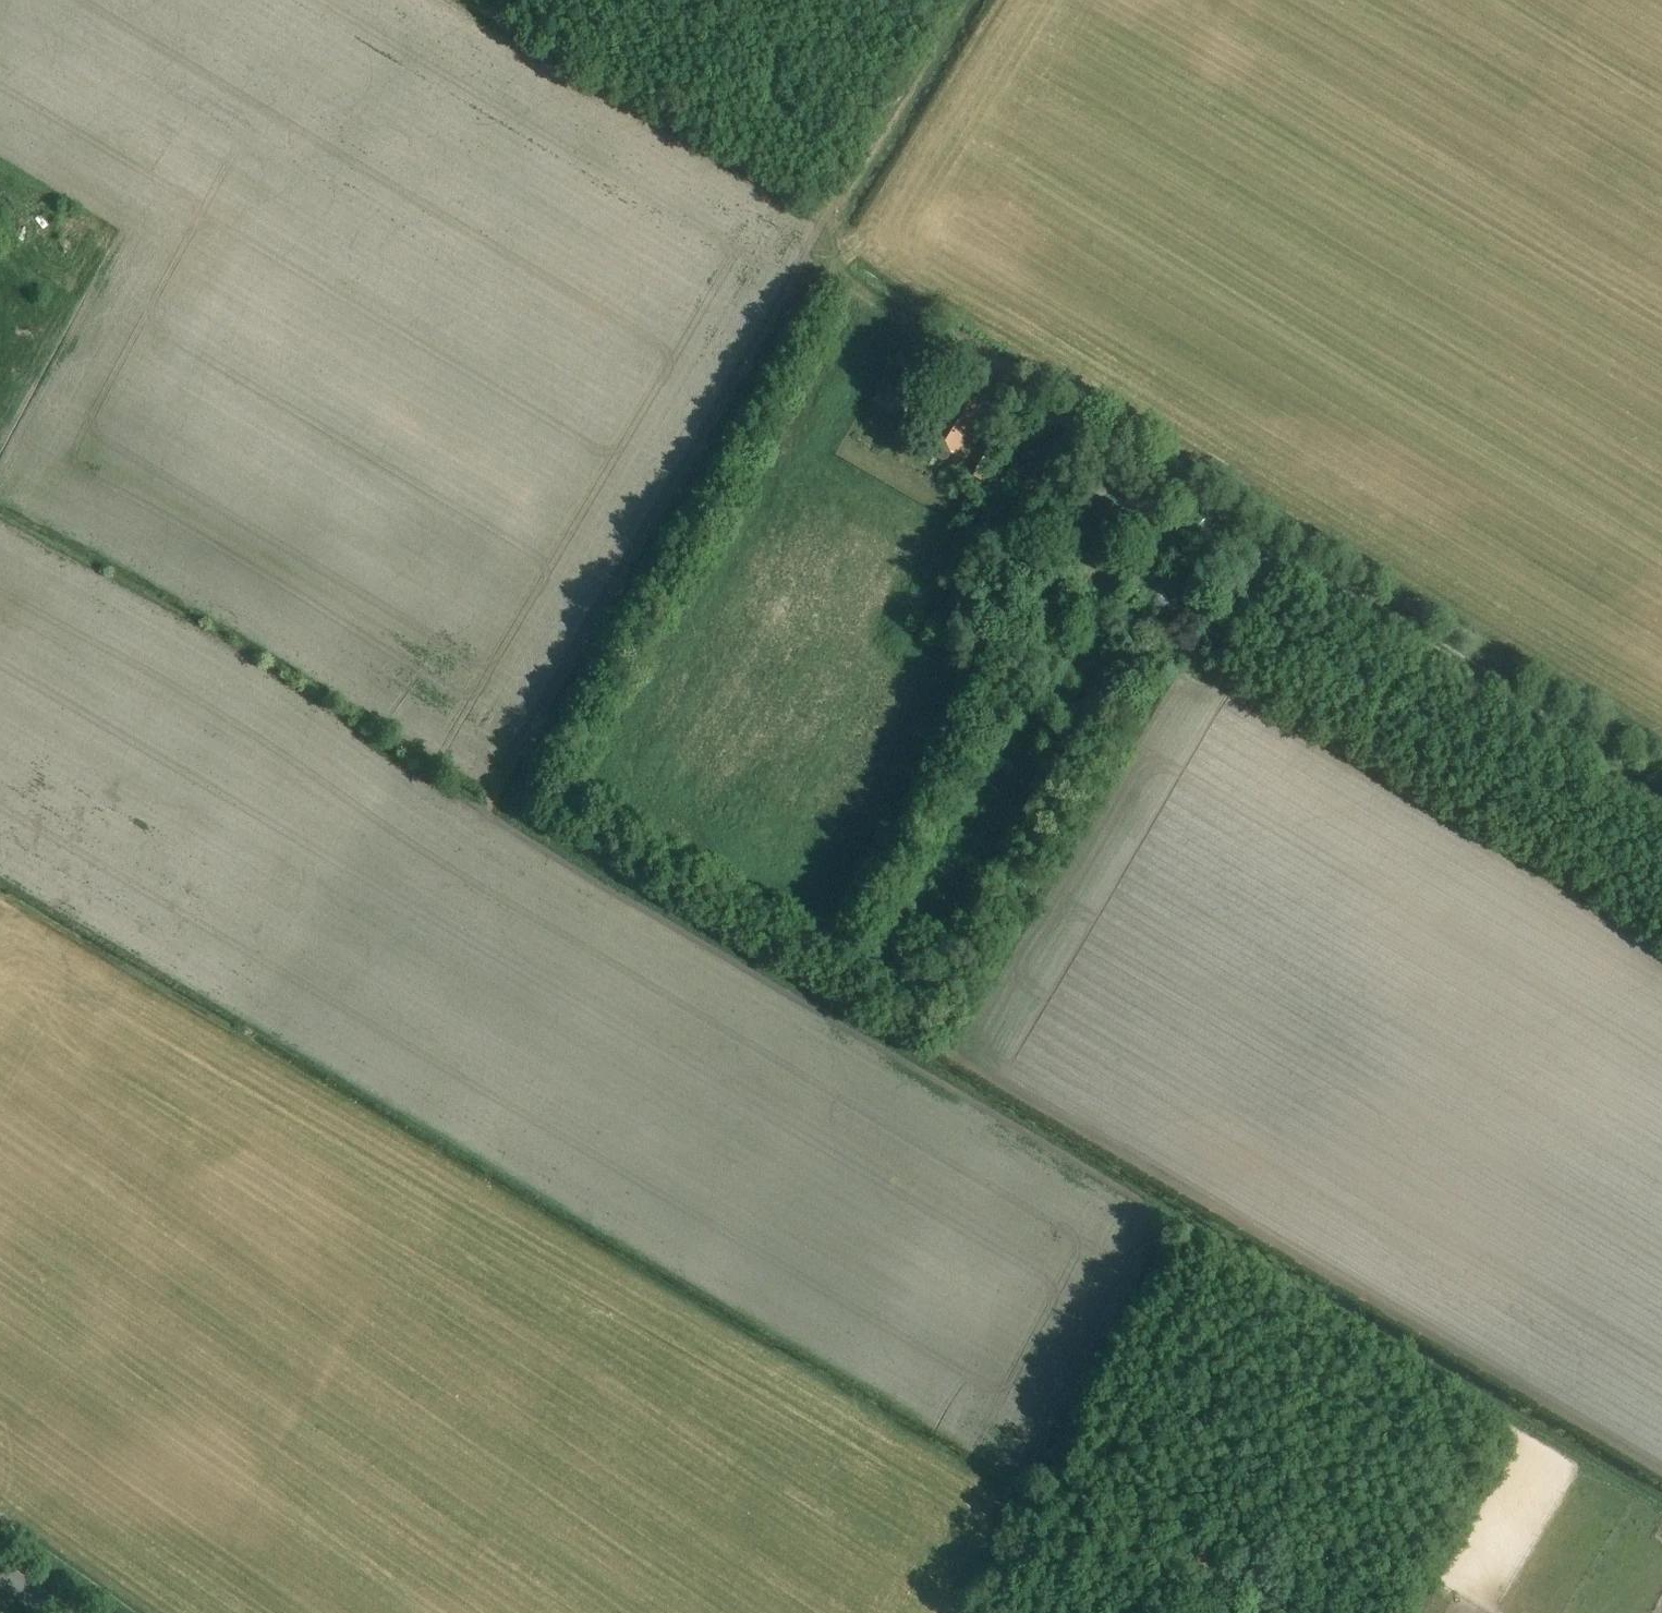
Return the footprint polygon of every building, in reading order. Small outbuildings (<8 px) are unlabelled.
[(955,455),(988,401),(963,385),(930,439),(934,442),(930,450),(931,454),(942,461),(947,459),(951,452),(955,455)] [(1137,549),(1101,611),(1120,622),(1133,599),(1139,602),(1133,613),(1149,622),(1155,613),(1156,612),(1175,623),(1191,596),(1149,573),(1157,560),(1137,549)]
